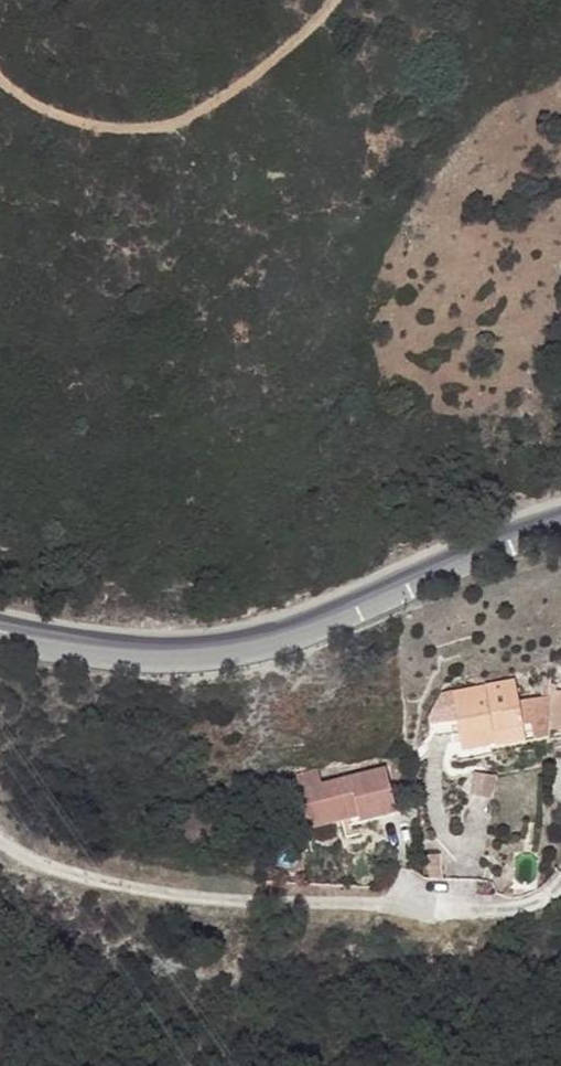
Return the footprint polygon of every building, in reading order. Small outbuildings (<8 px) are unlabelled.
[(458,713),(464,745),(490,739),(488,726),(524,719),(518,690),(515,674),(453,685),(458,713)] [(453,685),(429,690),(430,713),(430,719),(458,713),(453,685)] [(551,691),(518,690),(524,719),(527,736),(549,732),(549,725),(548,725),(550,699),(551,699),(551,691)] [(551,699),(550,699),(548,725),(549,725),(560,726),(560,700),(551,699)] [(527,736),(524,719),(488,726),(490,739),(497,739),(497,742),(527,736)] [(297,773),(300,788),(321,784),(318,769),(297,773)] [(387,769),(321,784),(300,788),(310,829),(361,818),(362,823),(398,815),(387,769)] [(475,773),(474,797),(496,798),(497,774),(475,773)] [(437,847),(426,848),(428,873),(439,872),(437,847)]
